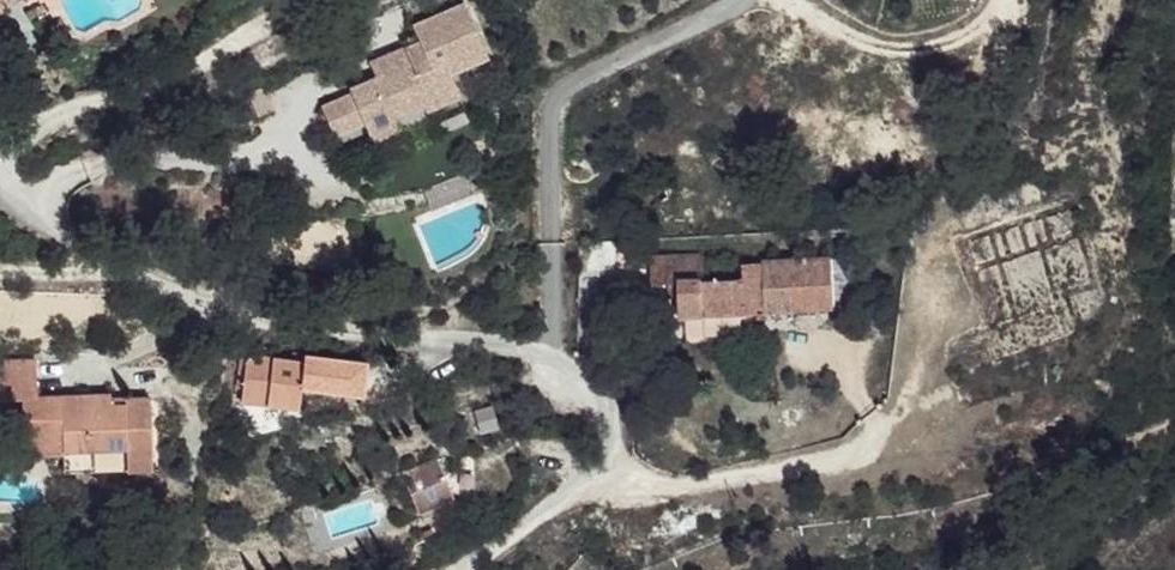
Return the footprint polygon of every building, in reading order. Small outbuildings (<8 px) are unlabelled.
[(5,7),(3,3),(8,0),(0,0),(0,10),(5,7)] [(416,24),(469,4),(468,0),(408,0),(416,24)] [(461,99),(452,74),(490,59),(469,4),(416,24),(423,41),(387,55),(393,70),(352,86),(354,92),(323,104),(334,133),(366,121),(373,140),(401,129),(395,115),(425,104),(427,111),(461,99)] [(377,70),(393,70),(387,55),(371,56),(377,70)] [(462,169),(454,172),(465,202),(474,198),(462,169)] [(680,287),(681,322),(861,311),(858,261),(742,265),(741,279),(705,280),(705,258),(651,260),(654,288),(680,287)] [(295,363),(249,357),(243,403),(301,411),(305,390),(366,398),(370,365),(308,359),(307,365),(295,363)] [(0,364),(0,387),(1,402),(24,402),(23,436),(7,437),(8,455),(25,455),(25,456),(65,456),(65,474),(130,473),(130,458),(154,457),(154,400),(128,403),(128,408),(114,407),(114,401),(113,397),(41,399),(37,362),(0,364)] [(311,423),(299,426),(301,440),(313,439),(311,423)] [(154,457),(130,458),(130,473),(154,471),(154,457)] [(409,484),(411,489),(421,514),(455,500),(441,462),(415,473),(418,480),(409,484)]
